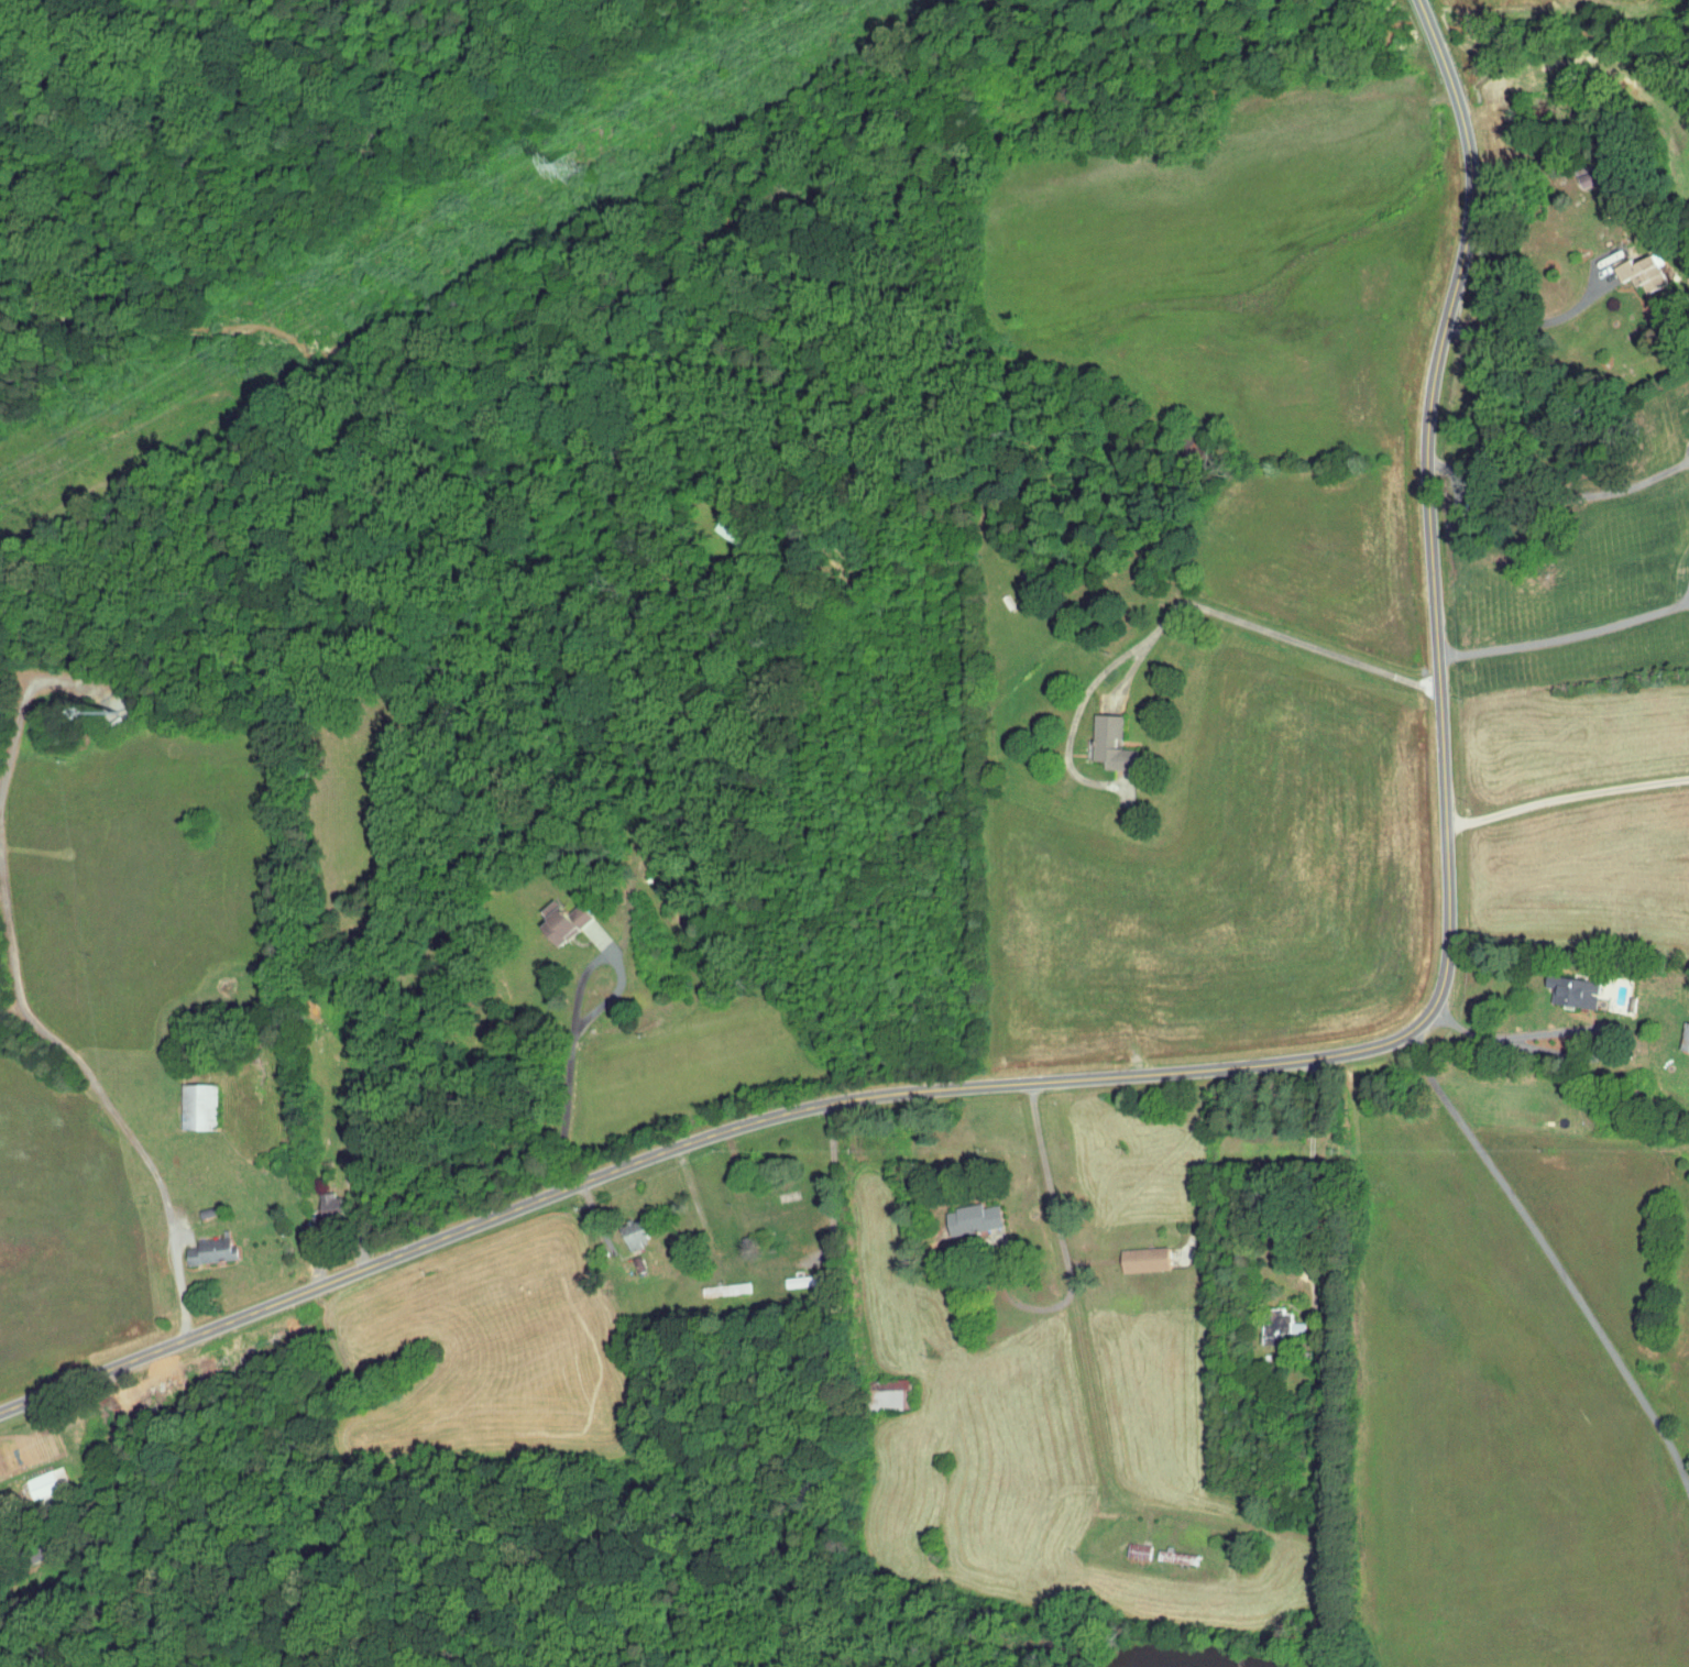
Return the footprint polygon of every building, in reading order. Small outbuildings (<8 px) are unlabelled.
[(1578,175),(1583,188),(1604,180),(1598,167),(1578,175)] [(1661,265),(1666,263),(1661,252),(1635,263),(1633,258),(1614,266),(1620,282),(1632,277),(1636,287),(1642,284),(1646,293),(1668,284),(1661,265)] [(580,903),(567,914),(555,900),(541,911),(549,921),(542,927),(559,947),(593,918),(580,903)] [(1598,980),(1563,979),(1562,1007),(1597,1009),(1598,980)] [(1686,1022),(1680,1049),(1688,1051),(1688,1022),(1686,1022)] [(180,1082),(179,1127),(216,1128),(217,1082),(180,1082)] [(342,1218),(340,1192),(321,1193),(322,1219),(342,1218)] [(947,1208),(950,1235),(984,1231),(986,1239),(1005,1237),(1001,1203),(984,1205),(984,1203),(947,1208)] [(648,1242),(645,1227),(649,1226),(647,1216),(621,1221),(626,1247),(648,1242)] [(185,1247),(187,1264),(238,1257),(236,1244),(231,1245),(229,1236),(196,1240),(197,1245),(185,1247)] [(1170,1269),(1169,1246),(1121,1247),(1122,1271),(1170,1269)] [(824,1272),(785,1278),(786,1288),(825,1282),(824,1272)] [(746,1299),(745,1284),(702,1285),(703,1295),(738,1294),(738,1299),(746,1299)] [(1264,1343),(1284,1343),(1284,1331),(1306,1331),(1306,1320),(1292,1320),(1292,1307),(1264,1307),(1264,1343)] [(873,1409),(911,1408),(910,1378),(872,1379),(873,1409)] [(26,1479),(34,1501),(71,1488),(63,1466),(26,1479)]
